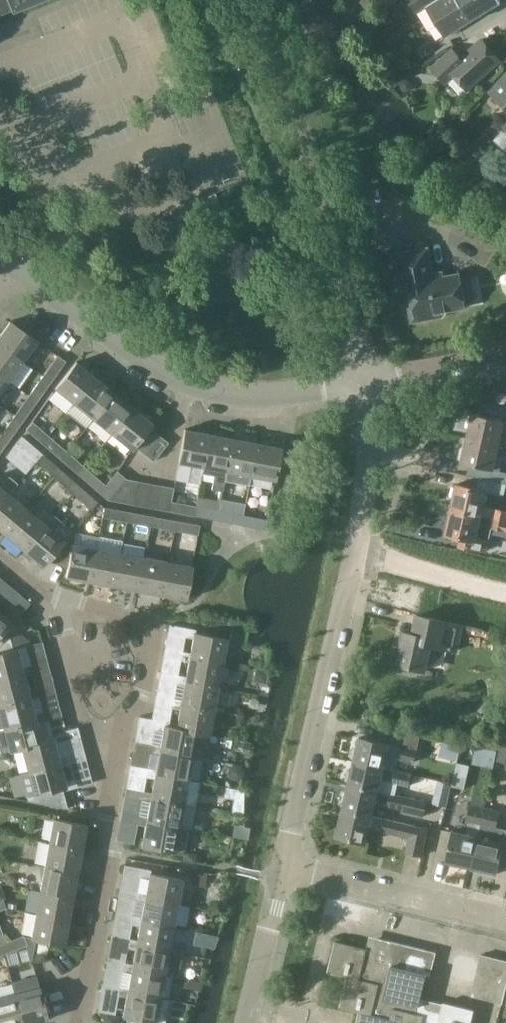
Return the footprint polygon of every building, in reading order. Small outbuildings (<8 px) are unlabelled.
[(35,0),(0,0),(0,14),(35,0)] [(377,0),(363,0),(361,2),(367,9),(377,0)] [(417,11),(427,6),(446,36),(501,1),(500,0),(467,0),(461,4),(459,0),(410,0),(417,11)] [(453,47),(432,66),(446,81),(455,73),(468,88),(501,59),(482,38),(461,56),(453,47)] [(490,91),(505,106),(505,74),(490,91)] [(412,84),(409,81),(405,80),(402,83),(402,87),(404,90),(409,91),(412,88),(412,84)] [(224,216),(215,194),(206,197),(215,220),(224,216)] [(430,313),(464,307),(458,273),(432,277),(427,250),(423,247),(399,251),(396,255),(400,283),(409,282),(412,300),(407,306),(409,316),(416,321),(426,319),(430,313)] [(0,336),(0,344),(23,361),(38,340),(10,321),(0,336)] [(9,380),(23,361),(0,344),(0,374),(9,380)] [(58,355),(44,375),(52,381),(66,361),(58,355)] [(56,388),(76,404),(97,378),(77,362),(56,388)] [(9,380),(0,374),(0,393),(9,380)] [(44,375),(30,395),(38,400),(52,381),(44,375)] [(76,404),(94,419),(115,393),(97,378),(76,404)] [(94,419),(113,434),(134,408),(115,393),(94,419)] [(30,395),(16,414),(24,420),(38,400),(30,395)] [(135,446),(150,427),(153,423),(134,408),(113,434),(132,449),(135,446)] [(467,437),(505,446),(505,420),(473,413),(467,437)] [(16,414),(1,434),(10,440),(24,420),(16,414)] [(26,429),(46,446),(52,438),(33,421),(26,429)] [(159,435),(150,427),(135,446),(144,453),(159,435)] [(200,484),(202,474),(204,467),(210,434),(185,429),(179,462),(192,465),(189,482),(200,484)] [(0,436),(0,453),(10,440),(1,434),(0,436)] [(204,467),(202,474),(215,477),(213,491),(224,493),(228,471),(234,438),(210,434),(204,467)] [(169,442),(159,435),(144,453),(154,461),(169,442)] [(16,444),(36,461),(43,454),(23,436),(16,444)] [(487,479),(505,483),(505,472),(499,470),(502,457),(505,458),(505,446),(467,437),(465,446),(461,448),(459,458),(462,461),(462,462),(489,468),(487,479)] [(46,446),(64,461),(70,454),(52,438),(46,446)] [(257,443),(234,438),(228,471),(251,476),(257,443)] [(282,447),(257,443),(251,476),(276,480),(282,447)] [(36,461),(54,477),(61,469),(43,454),(36,461)] [(64,461),(82,477),(88,470),(70,454),(64,461)] [(54,477),(73,493),(79,485),(61,469),(54,477)] [(82,477),(99,492),(106,485),(88,470),(82,477)] [(118,471),(106,485),(99,492),(108,500),(127,479),(118,471)] [(452,508),(505,520),(505,510),(495,508),(483,505),(486,491),(504,495),(505,487),(505,483),(487,479),(479,477),(477,488),(457,483),(452,508)] [(108,500),(133,504),(138,481),(127,479),(108,500)] [(150,483),(138,481),(133,504),(145,507),(150,483)] [(162,485),(150,483),(145,507),(158,509),(162,485)] [(79,485),(73,493),(92,509),(98,501),(79,485)] [(174,488),(162,485),(158,509),(170,511),(172,501),(174,488)] [(9,494),(0,486),(0,505),(9,494)] [(6,535),(27,509),(9,494),(0,505),(0,530),(6,535)] [(170,511),(195,516),(196,506),(172,501),(170,511)] [(196,506),(195,516),(218,520),(220,511),(196,506)] [(125,533),(127,522),(129,512),(105,507),(101,529),(125,533)] [(452,508),(449,521),(445,520),(443,529),(447,530),(446,533),(462,537),(460,545),(486,551),(490,529),(491,529),(491,527),(505,530),(505,520),(452,508)] [(6,535),(24,550),(46,525),(27,509),(6,535)] [(218,520),(241,525),(243,515),(220,511),(218,520)] [(127,522),(151,526),(153,516),(129,512),(127,522)] [(243,515),(241,525),(266,529),(268,520),(243,515)] [(151,526),(175,531),(177,521),(153,516),(151,526)] [(177,521),(175,531),(198,535),(200,525),(177,521)] [(43,567),(48,561),(65,541),(46,525),(24,550),(43,567)] [(66,577),(91,582),(97,549),(72,544),(65,541),(48,561),(68,568),(66,577)] [(91,582),(114,586),(121,553),(97,549),(91,582)] [(114,586),(138,590),(144,557),(121,553),(114,586)] [(138,590),(162,595),(168,562),(144,557),(138,590)] [(168,562),(162,595),(186,599),(192,566),(168,562)] [(12,587),(5,581),(0,587),(0,602),(12,587)] [(11,621),(13,623),(31,603),(24,597),(7,617),(0,611),(0,634),(11,621)] [(404,631),(397,663),(425,670),(431,645),(457,650),(463,625),(418,615),(414,633),(404,631)] [(230,637),(232,627),(233,625),(213,622),(213,623),(211,633),(230,637)] [(193,638),(191,653),(190,656),(223,662),(227,639),(195,633),(196,629),(169,624),(168,633),(193,638)] [(2,649),(3,651),(11,649),(16,648),(17,647),(14,637),(11,638),(2,649)] [(24,672),(25,676),(50,669),(47,660),(22,667),(17,647),(16,648),(11,649),(3,651),(0,652),(0,678),(24,672)] [(189,662),(186,676),(185,680),(218,686),(223,662),(190,656),(191,653),(165,648),(163,657),(189,662)] [(268,672),(256,670),(254,677),(258,682),(266,684),(268,672)] [(184,685),(182,700),(181,704),(214,710),(218,686),(185,680),(186,676),(161,671),(159,681),(184,685)] [(30,695),(31,699),(56,692),(54,683),(28,690),(25,676),(24,672),(0,678),(0,703),(30,695)] [(36,718),(37,722),(62,716),(60,707),(35,713),(31,699),(30,695),(0,703),(0,728),(36,718)] [(180,709),(177,727),(177,728),(209,734),(214,710),(181,704),(182,700),(156,695),(154,704),(180,709)] [(164,731),(161,746),(160,749),(193,755),(197,732),(209,735),(209,734),(177,728),(177,727),(165,725),(166,721),(140,716),(138,726),(164,731)] [(10,751),(9,750),(54,738),(55,743),(81,736),(78,727),(41,736),(37,722),(36,718),(0,728),(0,742),(3,753),(10,751)] [(360,736),(355,760),(384,767),(387,752),(399,755),(398,758),(415,762),(421,736),(392,729),(389,743),(360,736)] [(22,748),(28,771),(60,762),(61,766),(87,759),(84,750),(59,757),(55,743),(54,738),(9,750),(10,751),(22,748)] [(159,755),(156,769),(156,773),(188,779),(193,755),(160,749),(161,746),(135,741),(134,750),(159,755)] [(251,743),(240,741),(239,748),(249,750),(251,743)] [(494,768),(497,751),(477,746),(473,763),(494,768)] [(349,783),(379,790),(395,794),(398,782),(409,785),(412,773),(384,767),(355,760),(349,783)] [(60,762),(28,771),(34,795),(49,791),(52,803),(54,804),(68,800),(65,787),(66,786),(67,790),(93,783),(91,774),(65,780),(61,766),(60,762)] [(155,778),(152,793),(151,797),(184,802),(188,779),(156,773),(156,769),(131,764),(129,773),(155,778)] [(244,771),(241,766),(235,765),(230,768),(229,774),(232,779),(238,781),(243,777),(244,771)] [(457,765),(452,787),(464,790),(469,768),(457,765)] [(395,794),(379,790),(349,783),(343,808),(373,815),(376,802),(404,808),(403,810),(424,815),(427,802),(395,795),(395,794)] [(244,815),(244,790),(243,790),(226,787),(224,797),(234,799),(231,812),(244,815)] [(150,802),(147,816),(147,820),(187,828),(190,828),(195,804),(184,802),(151,797),(152,793),(126,788),(125,797),(150,802)] [(446,861),(472,866),(485,807),(471,804),(467,821),(476,823),(474,834),(453,830),(446,861)] [(485,807),(472,866),(481,869),(482,873),(493,875),(495,872),(497,872),(504,841),(505,842),(505,835),(505,829),(496,827),(499,811),(485,807)] [(373,815),(343,808),(337,835),(367,842),(370,827),(410,836),(406,851),(422,855),(428,828),(373,815)] [(147,820),(147,816),(122,811),(120,821),(146,825),(142,845),(183,853),(187,828),(147,820)] [(54,818),(49,843),(82,849),(87,824),(54,818)] [(49,843),(45,866),(78,872),(82,849),(49,843)] [(184,860),(195,862),(196,858),(193,854),(189,853),(185,856),(184,860)] [(149,878),(146,893),(145,897),(178,903),(183,878),(151,872),(151,869),(125,864),(123,873),(149,878)] [(45,866),(40,890),(73,896),(78,872),(45,866)] [(205,886),(206,876),(196,875),(195,885),(205,886)] [(144,902),(142,916),(141,921),(174,927),(178,903),(145,897),(146,893),(120,888),(119,897),(144,902)] [(40,890),(36,913),(69,920),(73,896),(40,890)] [(140,925),(137,940),(136,944),(169,950),(174,927),(141,921),(142,916),(116,912),(114,921),(140,925)] [(69,920),(36,913),(31,938),(64,944),(69,920)] [(218,936),(195,932),(193,944),(213,948),(218,936)] [(0,944),(4,953),(26,944),(22,934),(0,944)] [(135,949),(133,963),(132,968),(165,974),(169,950),(136,944),(137,940),(112,935),(110,944),(135,949)] [(474,1009),(444,1002),(443,1004),(421,998),(427,974),(430,975),(436,951),(379,937),(376,950),(336,940),(329,971),(348,976),(341,1006),(361,1011),(358,1022),(471,1022),(474,1009)] [(471,995),(503,1002),(505,988),(505,960),(481,954),(471,995)] [(131,972),(128,987),(128,991),(160,997),(165,974),(132,968),(133,963),(107,959),(105,968),(131,972)] [(15,993),(23,1022),(32,1022),(48,1019),(37,976),(13,982),(15,993)] [(128,987),(103,982),(101,991),(127,996),(123,1016),(131,1017),(130,1022),(164,1022),(169,999),(160,997),(128,991),(128,987)] [(184,1000),(192,1002),(194,994),(187,991),(184,1000)] [(0,997),(0,1022),(23,1022),(15,993),(0,997)] [(119,1016),(106,1014),(104,1022),(117,1022),(119,1016)]
